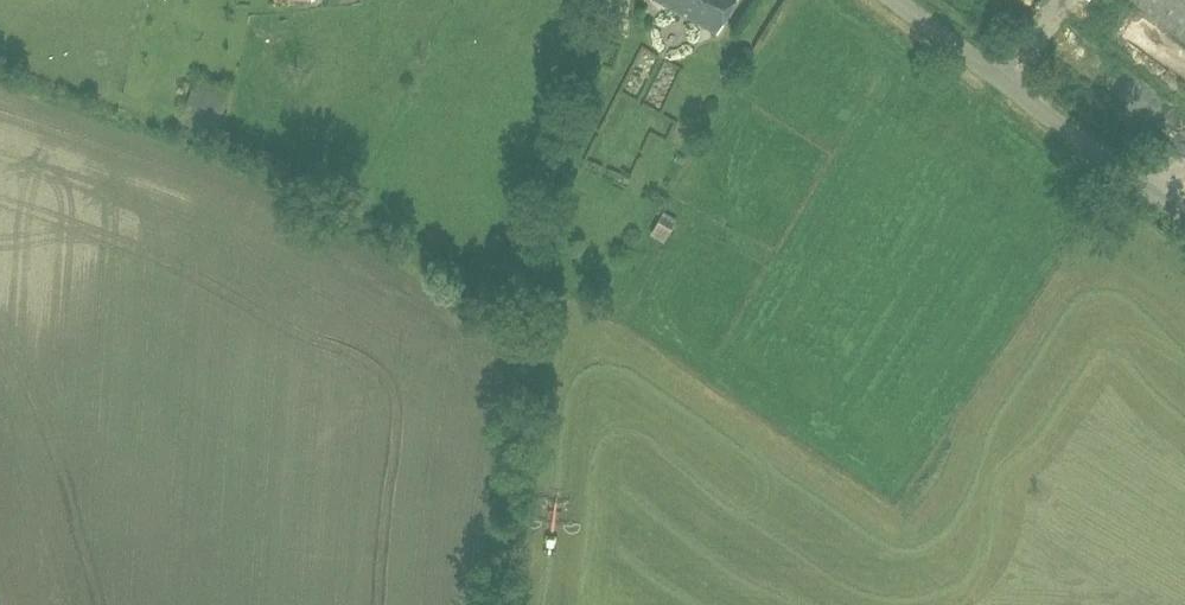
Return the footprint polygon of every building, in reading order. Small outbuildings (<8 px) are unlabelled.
[(717,33),(735,0),(656,0),(717,33)] [(1184,41),(1184,0),(1130,0),(1184,41)] [(1138,17),(1125,30),(1139,43),(1152,29),(1138,17)] [(1006,44),(1014,34),(1008,30),(1001,39),(1006,44)]
